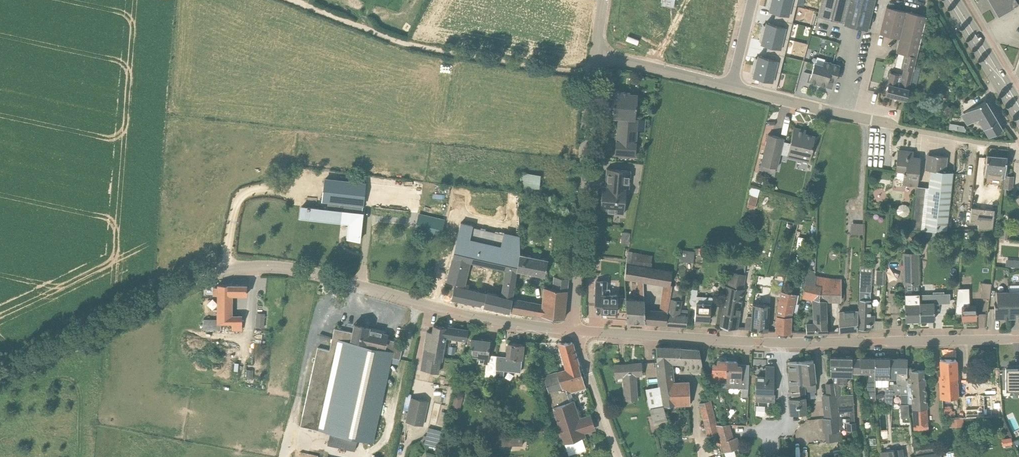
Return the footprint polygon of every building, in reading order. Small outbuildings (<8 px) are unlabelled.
[(799,8),(801,0),(780,0),(779,3),(799,8)] [(819,17),(844,23),(844,25),(867,31),(875,0),(823,0),(819,17)] [(999,16),(1018,5),(1016,0),(989,0),(999,16)] [(787,23),(799,26),(801,19),(796,18),(799,8),(779,3),(777,12),(779,12),(779,15),(788,17),(787,23)] [(885,94),(904,99),(906,99),(926,17),(886,7),(880,34),(900,39),(897,52),(905,55),(902,69),(905,70),(903,78),(898,77),(899,74),(891,72),(885,94)] [(799,26),(787,23),(785,28),(776,26),(775,29),(773,29),(771,36),(790,41),(793,31),(797,32),(799,26)] [(779,56),(791,59),(792,52),(788,51),(791,41),(771,36),(769,45),(771,45),(770,48),(780,50),(779,56)] [(791,59),(779,56),(777,61),(767,59),(767,62),(764,61),(762,69),(782,74),(785,64),(789,65),(791,59)] [(814,64),(809,82),(826,86),(828,80),(835,82),(839,66),(824,62),(823,66),(814,64)] [(770,89),(782,92),(784,85),(780,84),(782,74),(762,69),(760,78),(763,78),(762,81),(772,83),(770,89)] [(636,107),(637,95),(629,94),(629,92),(614,91),(613,106),(614,106),(613,118),(622,118),(622,125),(618,125),(617,142),(616,142),(615,155),(635,157),(636,144),(636,143),(637,126),(631,126),(632,119),(635,119),(636,107)] [(986,101),(983,103),(968,111),(963,115),(969,124),(979,118),(982,124),(990,137),(1003,129),(986,101)] [(947,116),(951,109),(947,106),(942,113),(947,116)] [(768,134),(761,165),(763,165),(761,171),(774,174),(775,167),(777,168),(780,153),(788,155),(788,156),(808,161),(814,137),(801,134),(802,130),(794,128),(790,144),(783,142),(784,138),(768,134)] [(917,186),(920,158),(908,157),(908,152),(898,151),(895,184),(896,186),(900,186),(903,184),(916,186),(917,186)] [(947,230),(953,172),(945,172),(947,157),(927,154),(926,160),(925,169),(930,169),(927,187),(917,186),(916,186),(912,228),(921,230),(932,230),(938,230),(947,230)] [(1005,178),(1007,157),(998,156),(999,156),(995,156),(987,155),(984,176),(1005,178)] [(600,212),(618,214),(624,214),(626,193),(628,193),(630,171),(607,169),(606,172),(606,175),(605,186),(602,186),(600,212)] [(541,188),(542,173),(522,172),(521,187),(541,188)] [(1015,185),(1013,174),(1005,175),(1007,186),(1015,185)] [(302,206),(301,209),(303,209),(303,208),(307,208),(307,211),(308,211),(307,217),(316,218),(330,220),(330,222),(341,223),(342,212),(343,203),(363,205),(365,183),(325,178),(323,201),(330,202),(329,210),(302,206)] [(747,207),(754,209),(760,188),(751,185),(748,194),(750,195),(747,207)] [(363,213),(362,213),(363,205),(343,203),(342,212),(349,213),(351,213),(349,224),(348,239),(360,240),(363,213)] [(993,222),(994,210),(972,208),(970,227),(974,228),(975,223),(979,224),(979,221),(993,222)] [(418,213),(414,233),(441,239),(445,220),(418,213)] [(484,305),(510,311),(512,301),(517,271),(520,254),(519,238),(509,236),(461,224),(447,280),(461,284),(460,287),(455,286),(452,298),(476,303),(484,305)] [(864,224),(858,224),(858,227),(851,227),(851,235),(863,235),(863,234),(864,224)] [(1001,227),(999,238),(1007,239),(1009,229),(1001,227)] [(629,245),(629,233),(622,233),(621,245),(629,245)] [(678,259),(693,260),(694,251),(679,250),(678,259)] [(532,256),(520,254),(517,271),(545,276),(548,260),(540,258),(541,255),(533,253),(532,256)] [(919,294),(918,283),(918,272),(918,254),(904,254),(905,283),(913,283),(913,295),(906,295),(905,318),(905,320),(911,320),(913,320),(913,321),(918,321),(918,320),(920,320),(919,304),(919,294)] [(731,271),(730,271),(720,326),(737,329),(743,289),(745,275),(745,265),(737,263),(738,258),(734,257),(731,271)] [(652,323),(666,324),(674,284),(670,283),(672,272),(652,268),(627,263),(625,278),(637,280),(638,299),(627,298),(627,304),(627,320),(627,321),(652,323)] [(815,271),(808,270),(803,297),(813,299),(819,300),(821,287),(814,285),(816,277),(813,277),(814,275),(815,271)] [(886,270),(876,270),(876,284),(886,285),(886,270)] [(871,300),(866,300),(866,292),(871,292),(872,273),(860,272),(858,329),(869,329),(869,321),(874,321),(875,321),(874,320),(874,315),(871,315),(871,300)] [(779,297),(784,277),(775,275),(775,279),(773,278),(770,295),(779,297)] [(784,284),(791,285),(793,276),(787,275),(784,284)] [(814,285),(821,287),(819,300),(825,302),(833,302),(840,302),(841,283),(841,278),(828,277),(814,275),(813,277),(816,277),(814,285)] [(542,315),(552,317),(564,319),(568,278),(554,276),(553,288),(544,287),(542,315)] [(602,312),(616,313),(617,295),(610,295),(610,289),(607,289),(607,282),(596,281),(595,306),(602,306),(602,312)] [(989,299),(991,289),(991,283),(982,282),(981,298),(989,299)] [(231,316),(232,295),(247,295),(247,285),(228,284),(228,285),(218,285),(218,288),(214,288),(214,295),(218,296),(217,319),(204,319),(203,329),(221,330),(221,323),(232,323),(232,328),(231,330),(242,330),(242,316),(231,316)] [(994,318),(1009,318),(1008,285),(1008,292),(996,292),(997,304),(994,304),(994,318)] [(1015,313),(1018,313),(1018,291),(1009,292),(1009,285),(1008,285),(1009,318),(1015,318),(1015,313)] [(696,306),(694,326),(701,326),(701,320),(709,321),(710,306),(712,306),(713,297),(697,296),(698,288),(691,287),(690,305),(696,306)] [(776,315),(776,331),(790,332),(791,316),(795,294),(781,291),(776,315)] [(962,319),(976,319),(976,306),(970,306),(970,295),(957,295),(956,307),(955,314),(961,313),(962,319)] [(672,299),(671,300),(667,324),(686,325),(687,316),(688,309),(680,309),(681,300),(680,300),(672,299)] [(827,332),(825,302),(819,300),(813,299),(814,321),(807,322),(806,333),(827,332)] [(533,314),(535,304),(512,301),(510,311),(533,314)] [(934,320),(934,317),(933,303),(927,303),(919,304),(920,320),(922,320),(922,321),(926,321),(926,320),(928,320),(934,320)] [(751,330),(767,331),(769,306),(752,305),(751,330)] [(839,313),(839,332),(857,330),(857,312),(839,313)] [(264,328),(265,314),(256,313),(255,327),(264,328)] [(300,426),(312,429),(330,433),(328,445),(355,451),(358,439),(373,442),(391,357),(400,359),(403,343),(383,338),(384,334),(369,330),(370,327),(354,324),(354,327),(352,333),(334,329),(330,350),(318,348),(300,426)] [(445,337),(452,338),(466,340),(468,330),(454,328),(446,327),(434,325),(432,332),(427,332),(423,359),(440,361),(441,361),(444,337),(445,337)] [(476,363),(486,364),(485,376),(496,378),(496,363),(497,356),(488,354),(489,341),(472,339),(470,355),(469,363),(476,364),(476,363)] [(571,393),(586,388),(583,380),(572,342),(558,343),(565,369),(556,371),(557,372),(543,375),(549,392),(553,406),(552,407),(564,443),(586,437),(585,433),(592,430),(588,416),(579,419),(571,393)] [(504,371),(520,372),(523,344),(508,343),(507,357),(497,356),(496,363),(496,378),(503,379),(504,371)] [(689,371),(690,371),(691,374),(693,375),(698,375),(699,374),(700,372),(702,372),(702,366),(699,350),(681,348),(656,347),(656,358),(660,385),(663,405),(675,405),(675,406),(691,405),(689,381),(675,381),(673,363),(687,364),(689,365),(689,371)] [(833,376),(834,382),(835,393),(836,393),(843,433),(845,433),(849,430),(851,430),(855,425),(853,394),(842,395),(842,387),(843,387),(847,384),(847,377),(852,377),(852,373),(860,373),(860,358),(830,357),(830,376),(833,376)] [(860,358),(860,373),(861,381),(867,381),(868,400),(869,400),(869,405),(875,405),(875,387),(875,377),(876,377),(876,358),(860,358)] [(889,358),(876,358),(876,377),(875,377),(875,387),(886,387),(886,384),(889,384),(889,377),(889,358)] [(900,395),(900,404),(908,404),(906,380),(907,367),(907,359),(897,359),(896,384),(894,384),(893,384),(893,395),(900,395)] [(937,375),(938,399),(957,398),(956,360),(938,360),(939,375),(937,375)] [(726,381),(727,361),(717,361),(717,365),(712,364),(712,379),(706,378),(706,387),(726,387),(726,381)] [(740,388),(741,388),(748,388),(749,376),(741,376),(741,366),(737,365),(737,362),(727,361),(726,381),(740,382),(740,388)] [(805,393),(802,361),(789,362),(792,398),(789,398),(790,414),(807,413),(805,393)] [(813,361),(802,361),(805,393),(817,391),(813,361)] [(615,365),(615,373),(615,377),(623,377),(625,400),(637,400),(636,376),(642,376),(641,363),(615,365)] [(1014,365),(1014,368),(1005,368),(1006,391),(1018,390),(1018,365),(1014,365)] [(766,377),(756,377),(755,401),(775,402),(775,394),(772,394),(774,367),(766,367),(766,377)] [(926,408),(924,370),(911,370),(911,368),(907,367),(906,380),(908,404),(913,404),(914,430),(927,430),(926,408)] [(835,393),(834,382),(826,383),(827,394),(835,393)] [(892,402),(893,395),(893,384),(889,384),(886,384),(886,387),(885,402),(892,402)] [(667,420),(663,405),(660,385),(645,389),(650,408),(654,423),(663,421),(667,420)] [(827,394),(822,395),(825,418),(822,418),(823,432),(839,430),(840,433),(843,433),(836,393),(835,393),(827,394)] [(968,418),(1003,417),(1002,401),(1001,394),(964,396),(965,418),(968,418)] [(458,411),(462,397),(455,395),(451,409),(458,411)] [(411,398),(405,422),(424,426),(429,402),(411,398)] [(719,433),(716,425),(711,400),(699,403),(707,436),(718,433),(719,433)] [(908,418),(908,408),(900,408),(900,418),(908,418)] [(960,427),(960,418),(951,418),(951,427),(960,427)] [(730,424),(716,425),(719,433),(718,433),(723,452),(740,448),(737,437),(734,438),(730,424)] [(429,428),(425,445),(438,448),(442,431),(429,428)] [(840,433),(839,430),(823,432),(822,433),(824,448),(842,446),(841,440),(840,433)] [(498,445),(522,445),(522,436),(498,436),(498,445)] [(1002,445),(1012,444),(1011,437),(1002,438),(1002,445)] [(915,445),(916,455),(935,452),(933,443),(915,445)]
